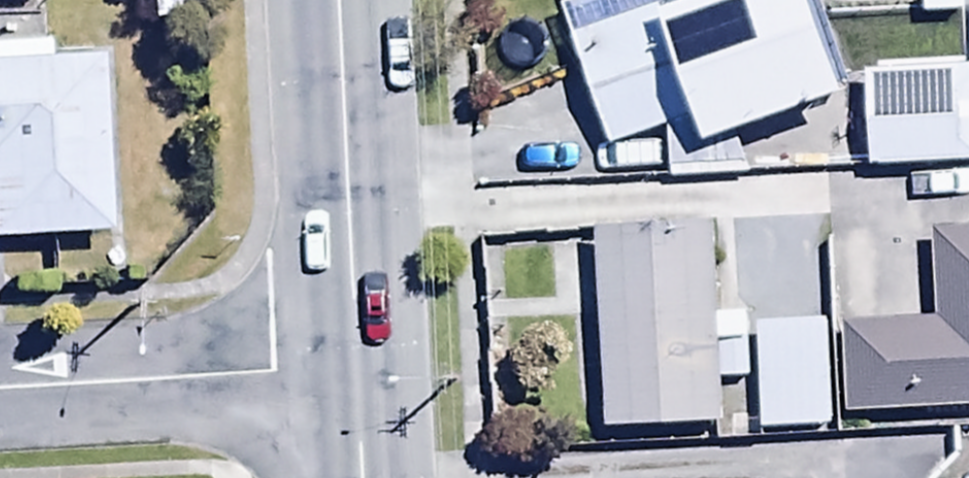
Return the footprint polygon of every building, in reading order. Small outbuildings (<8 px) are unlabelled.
[(148,29),(197,30),(197,0),(149,0),(148,29)] [(853,99),(818,0),(721,0),(695,10),(691,0),(601,0),(562,14),(612,152),(670,131),(671,181),(748,180),(747,138),(853,99)] [(874,172),(968,169),(968,48),(929,50),(930,75),(871,77),(874,172)] [(106,66),(53,69),(52,49),(0,52),(0,244),(115,237),(106,66)] [(845,420),(968,415),(968,232),(930,233),(933,323),(842,327),(845,420)] [(713,234),(594,239),(603,438),(722,432),(713,234)] [(831,325),(760,326),(762,434),(833,433),(831,325)]
